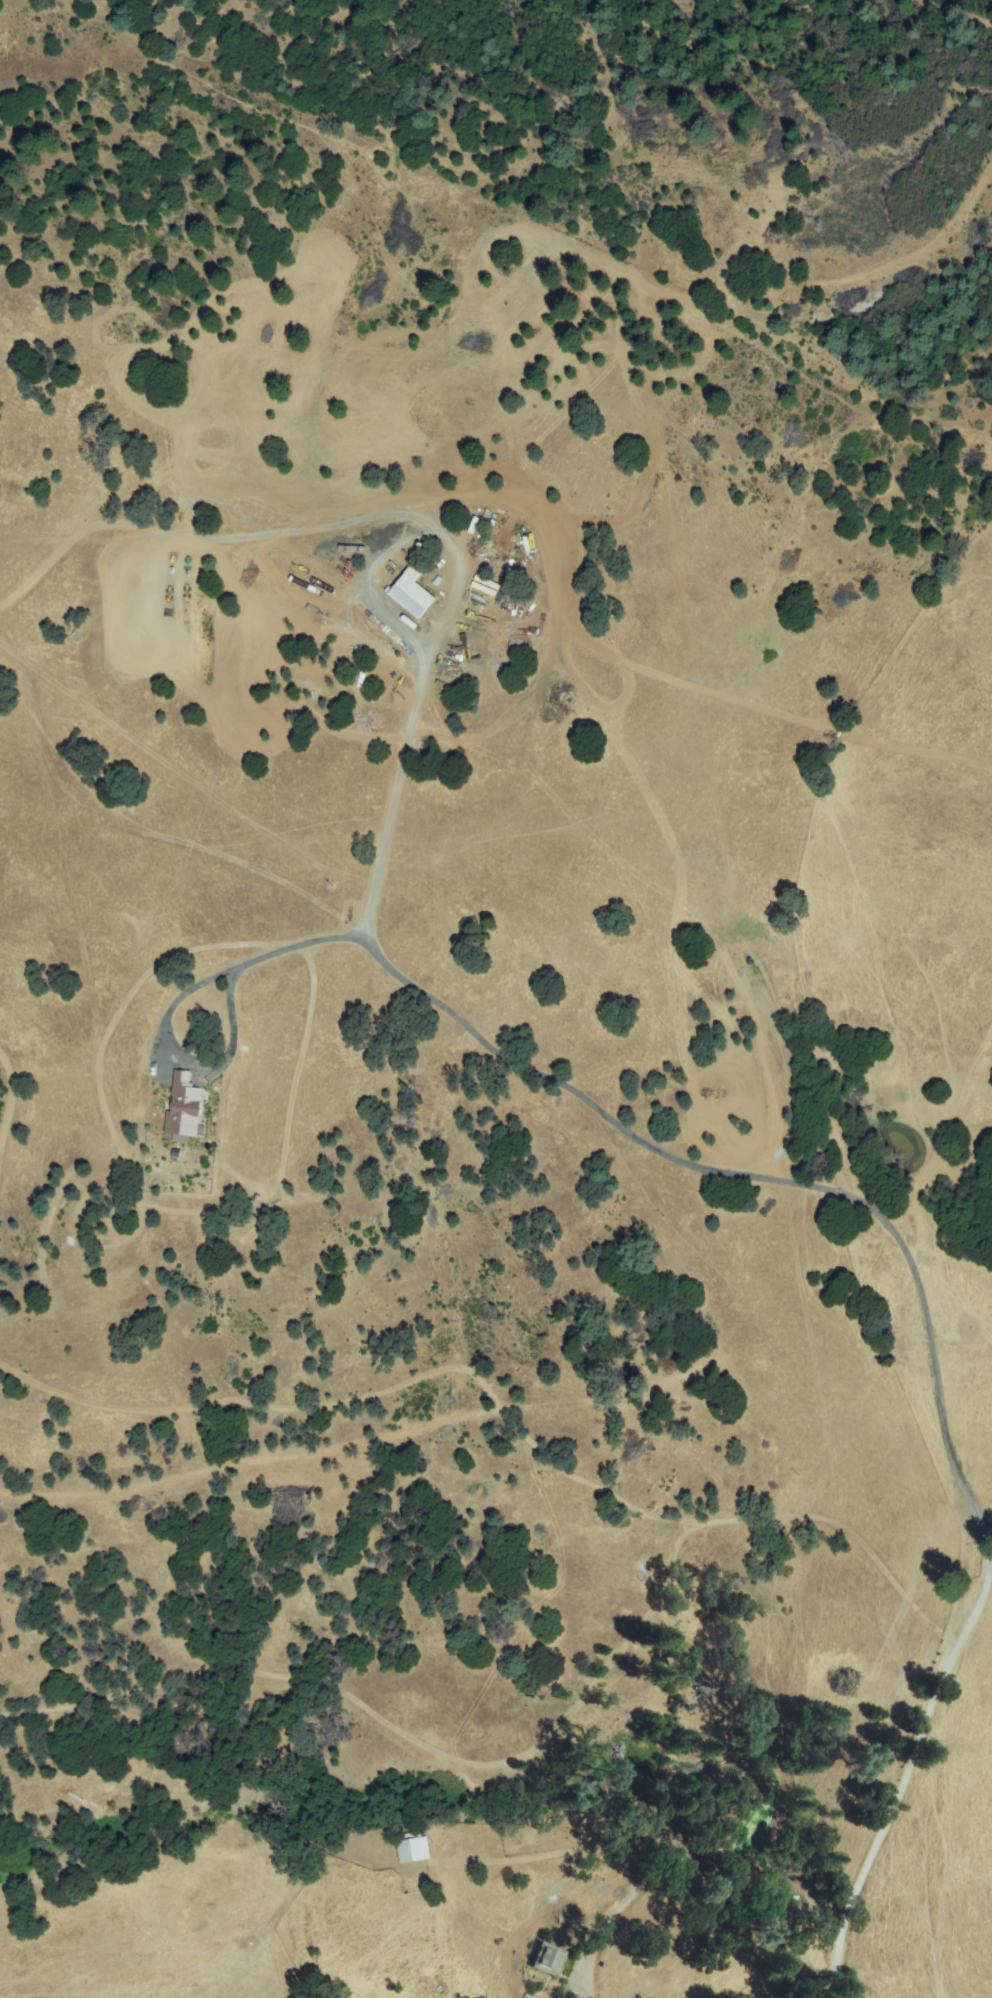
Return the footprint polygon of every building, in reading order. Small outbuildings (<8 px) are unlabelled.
[(436,600),(419,619),(390,593),(414,566),(423,575),(416,583),(436,600)] [(191,1075),(189,1088),(203,1091),(196,1135),(189,1134),(187,1143),(176,1141),(177,1133),(168,1132),(178,1073),(191,1075)] [(428,1858),(402,1862),(398,1838),(424,1833),(428,1858)] [(532,1966),(541,1943),(565,1953),(556,1976),(532,1966)]
